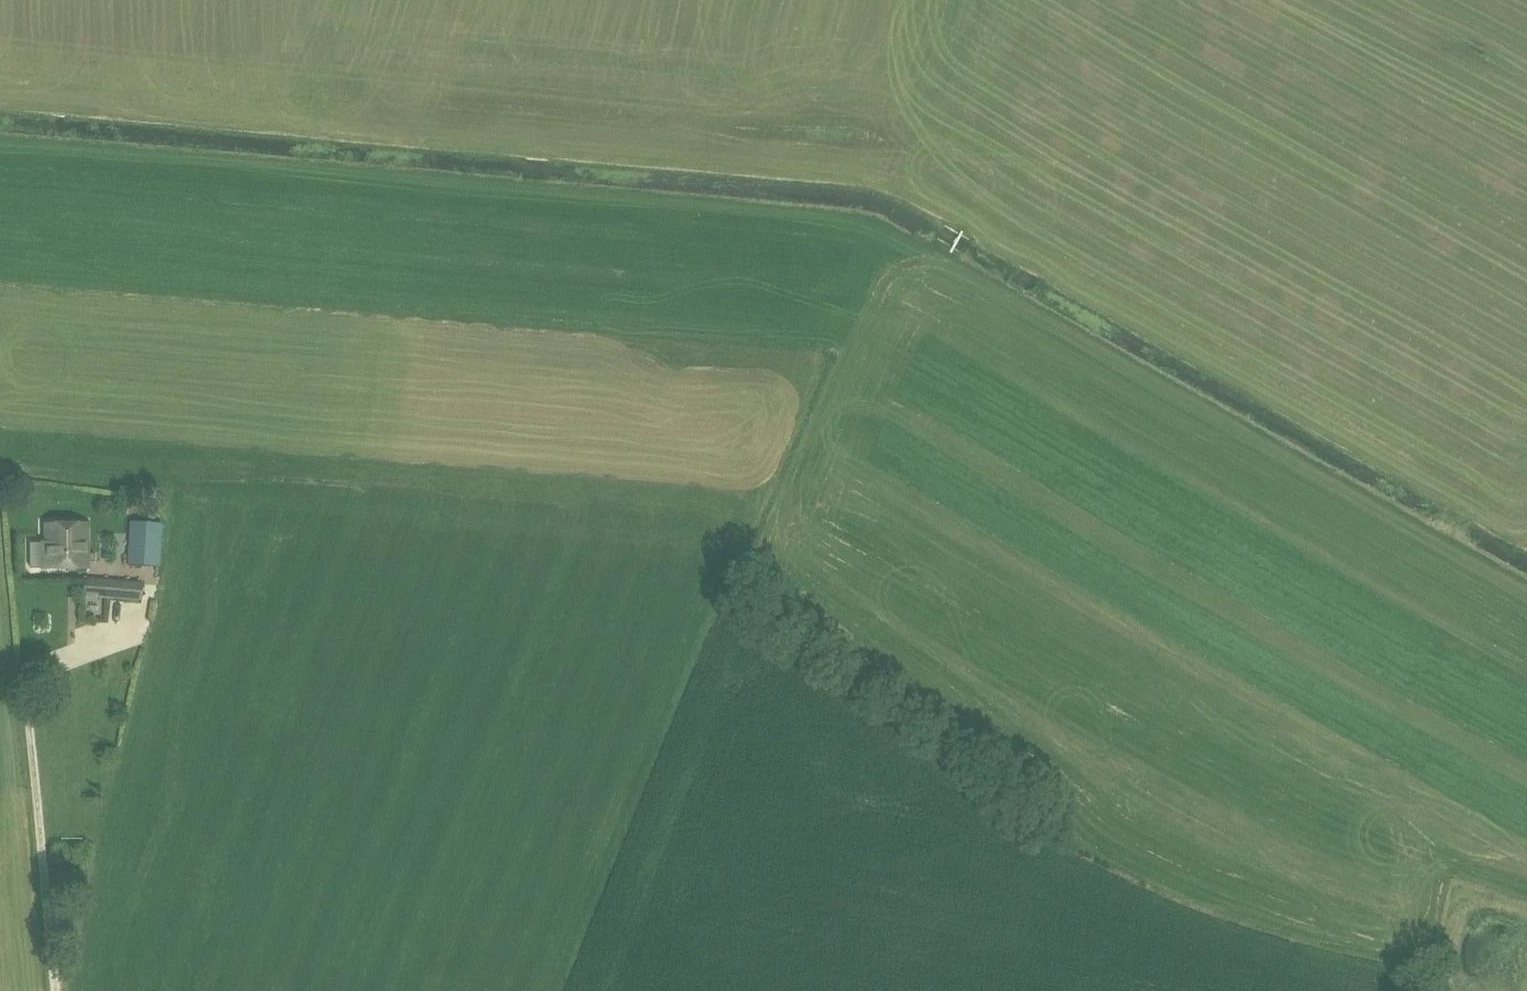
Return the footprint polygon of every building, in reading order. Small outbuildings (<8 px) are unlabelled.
[(131,520),(129,564),(159,565),(161,521),(159,521),(159,514),(154,509),(154,504),(136,503),(135,520),(131,520)] [(46,542),(43,542),(31,542),(31,565),(33,567),(88,566),(87,523),(46,524),(46,542)] [(142,583),(83,578),(82,596),(141,600),(142,583)]
